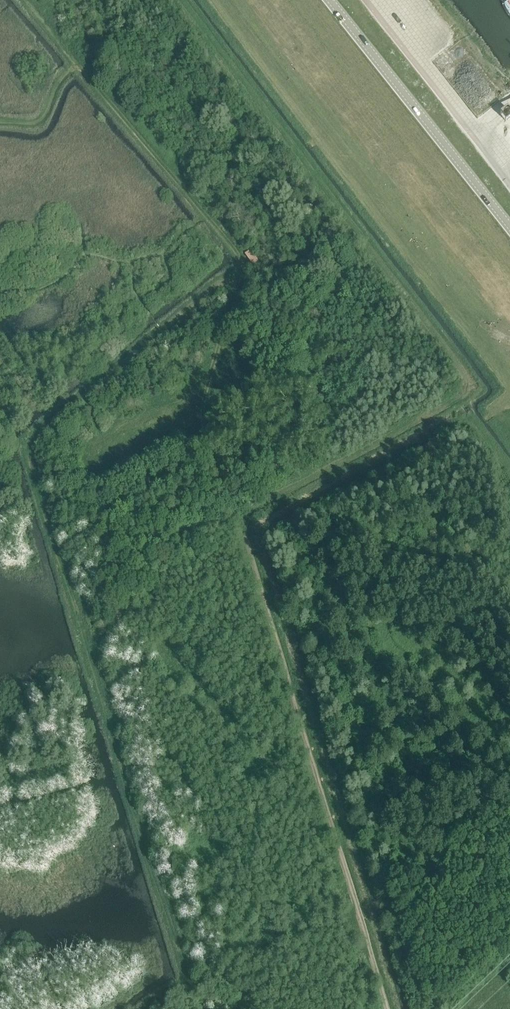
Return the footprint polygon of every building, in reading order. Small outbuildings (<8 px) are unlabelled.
[(246,251),(239,256),(250,270),(256,265),(246,251)]
